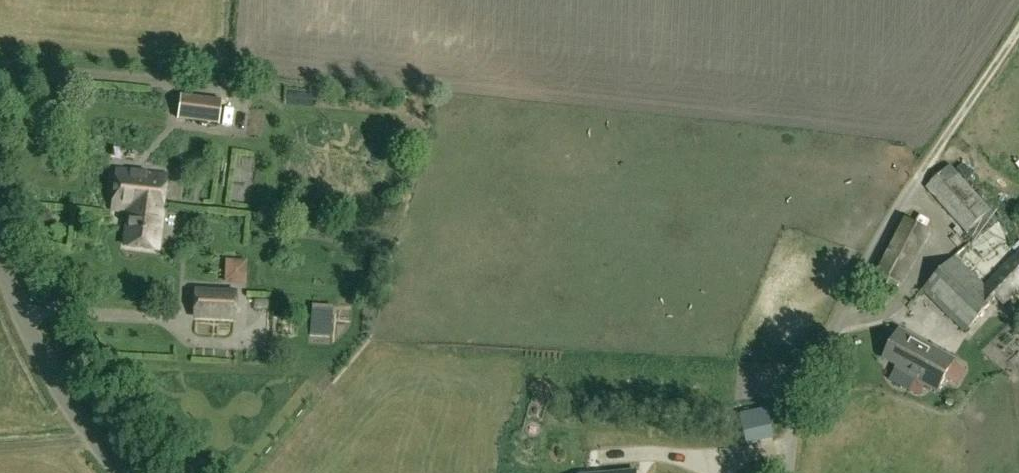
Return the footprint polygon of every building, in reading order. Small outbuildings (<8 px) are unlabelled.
[(218,125),(221,99),(180,94),(177,120),(218,125)] [(974,192),(952,166),(927,187),(967,232),(963,236),(971,245),(998,221),(992,213),(984,203),(994,196),(984,185),(974,192)] [(167,176),(117,170),(112,210),(134,213),(135,203),(163,206),(167,176)] [(163,206),(140,203),(135,203),(134,213),(133,223),(129,222),(126,247),(157,250),(161,216),(162,216),(163,206)] [(1018,292),(1018,252),(987,286),(956,256),(925,289),(969,330),(999,298),(1007,305),(1018,292)] [(247,260),(226,260),(225,260),(224,284),(246,284),(247,260)] [(901,285),(879,274),(874,283),(896,294),(901,285)] [(234,320),(236,294),(196,292),(194,318),(234,320)] [(939,392),(956,361),(901,330),(885,358),(909,372),(908,374),(939,392)] [(748,441),(773,436),(768,409),(742,414),(748,441)]
